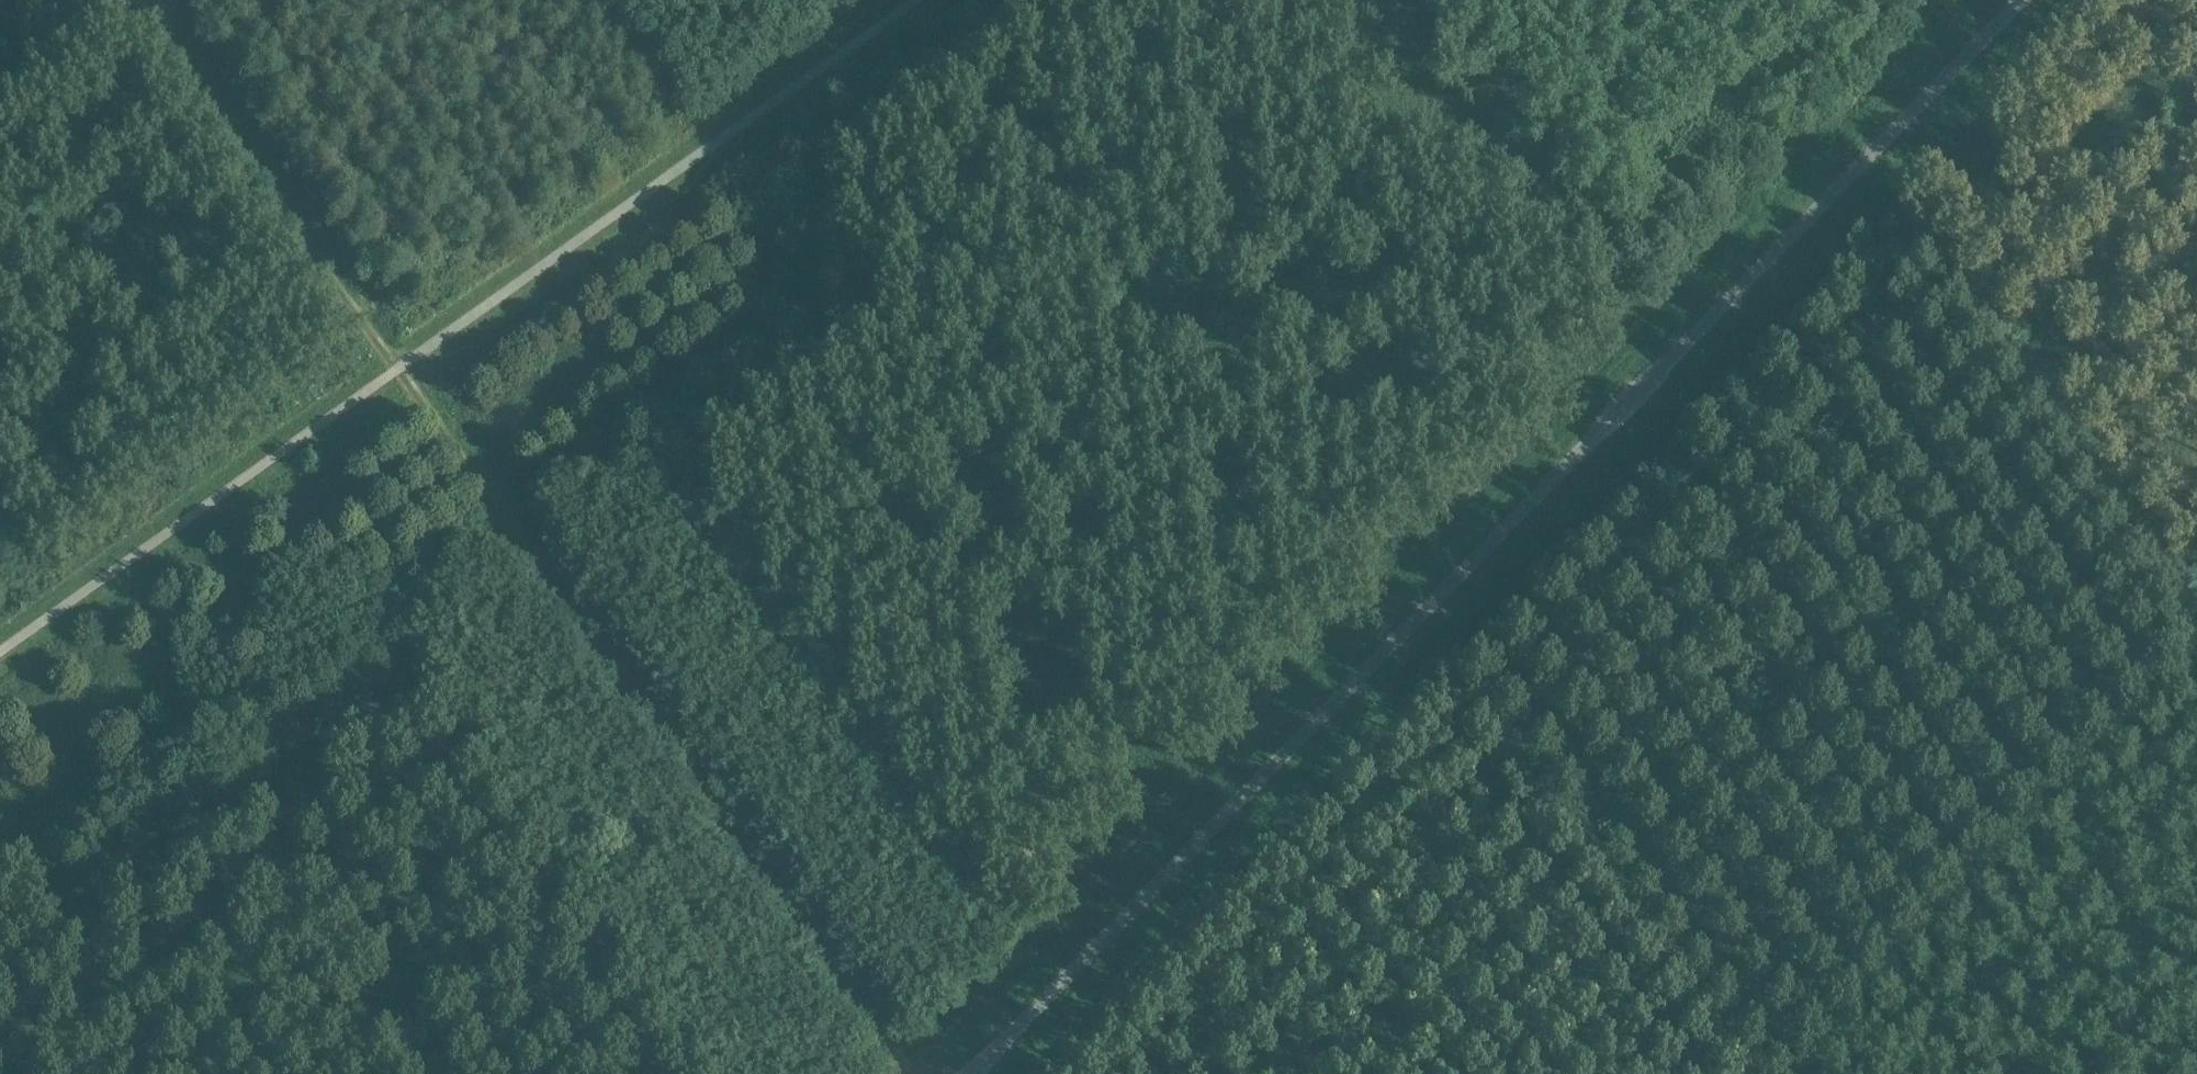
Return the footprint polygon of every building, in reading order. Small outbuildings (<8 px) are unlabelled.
[(648,439),(670,437),(670,427),(647,428),(648,439)]
